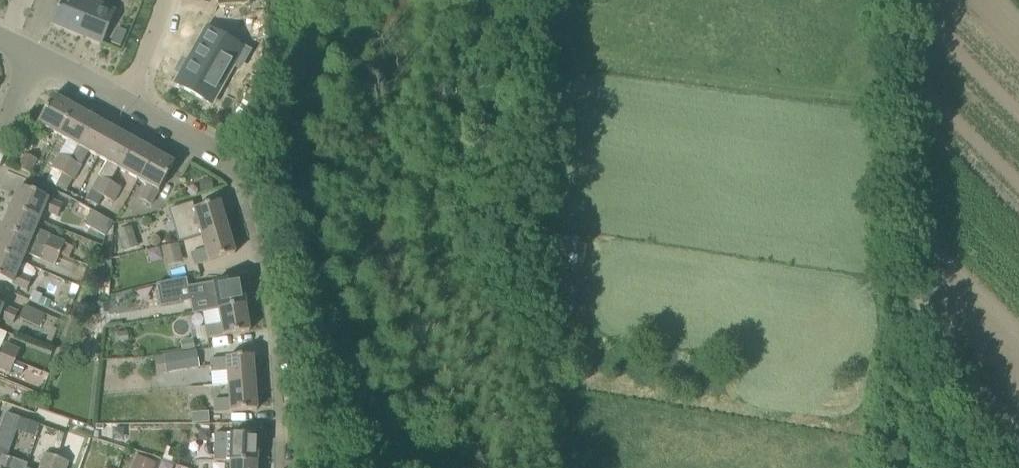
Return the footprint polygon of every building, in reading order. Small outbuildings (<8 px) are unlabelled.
[(115,11),(88,0),(62,0),(53,22),(102,42),(115,11)] [(218,23),(242,22),(241,12),(258,11),(257,0),(216,0),(218,23)] [(248,52),(246,51),(241,48),(242,46),(208,29),(199,45),(201,46),(198,50),(194,49),(190,50),(187,54),(187,57),(189,60),(192,62),(186,73),(184,71),(177,84),(212,104),(235,64),(240,66),(241,66),(244,66),(246,65),(249,63),(250,59),(250,57),(249,54),(248,52)] [(59,135),(74,107),(54,96),(38,124),(59,135)] [(74,107),(59,135),(68,140),(60,154),(71,160),(79,146),(87,132),(94,118),(74,107)] [(79,146),(71,160),(82,166),(90,152),(99,157),(115,130),(106,125),(94,118),(87,132),(79,146)] [(111,183),(119,169),(135,141),(115,130),(99,157),(107,162),(99,176),(111,183)] [(155,152),(135,141),(119,169),(139,180),(155,152)] [(175,163),(155,152),(139,180),(149,185),(141,199),(151,205),(175,163)] [(51,167),(64,174),(71,160),(59,153),(51,167)] [(37,159),(26,154),(20,169),(30,174),(37,159)] [(71,160),(64,174),(74,180),(82,166),(71,160)] [(91,190),(103,197),(111,183),(99,176),(91,190)] [(214,190),(212,180),(212,179),(199,181),(201,193),(207,191),(214,190)] [(111,183),(103,197),(114,203),(122,189),(111,183)] [(11,207),(40,220),(44,211),(58,217),(63,205),(20,187),(11,207)] [(185,221),(175,224),(180,242),(203,235),(228,228),(220,202),(195,209),(193,202),(170,209),(181,208),(185,221)] [(2,228),(69,256),(73,247),(63,243),(48,236),(35,230),(40,220),(11,207),(2,228)] [(93,211),(85,225),(106,236),(113,223),(93,211)] [(132,226),(117,231),(121,243),(136,239),(132,226)] [(26,252),(55,264),(70,271),(74,259),(69,256),(2,228),(0,233),(0,252),(22,261),(26,252)] [(192,254),(195,266),(236,254),(228,228),(203,235),(207,250),(192,254)] [(182,255),(180,243),(162,248),(164,259),(182,255)] [(27,290),(31,279),(17,273),(22,261),(0,252),(0,279),(27,290)] [(157,283),(161,306),(191,300),(187,278),(157,283)] [(217,295),(220,310),(246,306),(241,278),(200,285),(202,298),(217,295)] [(42,300),(39,306),(48,310),(50,304),(42,300)] [(13,324),(18,312),(0,305),(0,318),(13,324)] [(40,326),(45,314),(25,305),(19,317),(40,326)] [(222,324),(205,327),(206,334),(207,339),(227,335),(250,332),(246,306),(220,310),(222,324)] [(51,345),(57,329),(52,327),(45,343),(51,345)] [(129,331),(118,332),(119,343),(129,342),(129,331)] [(194,339),(181,341),(182,351),(195,349),(194,339)] [(5,343),(0,355),(15,361),(20,349),(5,343)] [(158,374),(200,368),(198,351),(155,357),(158,374)] [(10,373),(15,361),(0,355),(0,368),(10,373)] [(254,356),(211,359),(212,372),(212,373),(226,372),(227,384),(229,384),(229,385),(256,383),(254,356)] [(15,361),(11,369),(22,373),(25,365),(15,361)] [(214,401),(215,413),(258,410),(256,383),(229,385),(230,400),(214,401)] [(210,422),(209,411),(190,413),(191,424),(210,422)] [(16,431),(20,418),(20,417),(6,413),(0,431),(0,449),(8,452),(16,431)] [(39,425),(20,418),(16,431),(35,437),(39,425)] [(215,435),(214,461),(231,461),(258,462),(258,442),(259,435),(215,435)] [(58,458),(45,453),(39,467),(54,467),(58,458)] [(13,460),(6,457),(4,456),(0,466),(0,467),(10,467),(13,460)] [(132,467),(155,467),(156,463),(136,457),(133,467),(132,467)] [(58,458),(54,467),(68,467),(70,462),(58,458)]
